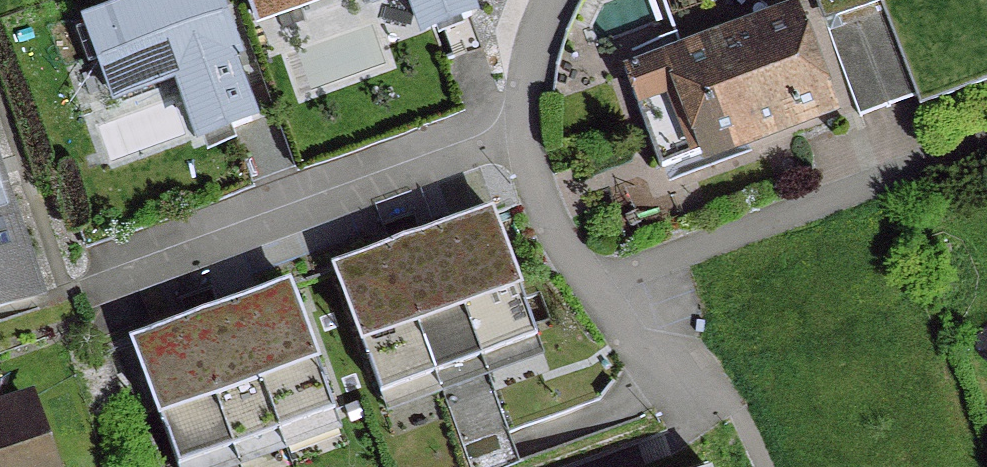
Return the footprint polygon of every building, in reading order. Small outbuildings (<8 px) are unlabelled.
[(213,0),(151,0),(82,25),(109,101),(174,77),(197,141),(247,123),(224,59),(233,55),(213,0)] [(248,16),(293,0),(242,0),(248,16)] [(420,34),(466,17),(460,0),(408,0),(420,34)] [(824,33),(855,120),(912,98),(875,0),(825,0),(831,17),(849,11),(854,22),(824,33)] [(666,69),(661,55),(619,71),(655,169),(822,108),(824,112),(833,108),(830,99),(826,101),(797,21),(666,69)] [(30,297),(0,209),(0,307),(30,297)] [(432,234),(477,359),(532,339),(487,214),(432,234)] [(386,250),(431,376),(477,359),(432,234),(386,250)] [(376,396),(431,376),(386,250),(330,271),(376,396)] [(275,433),(330,412),(284,287),(229,307),(275,433)] [(183,324),(229,450),(275,433),(229,307),(183,324)] [(128,344),(173,466),(181,466),(229,450),(183,324),(128,344)] [(23,403),(0,411),(0,466),(45,466),(23,403)]
